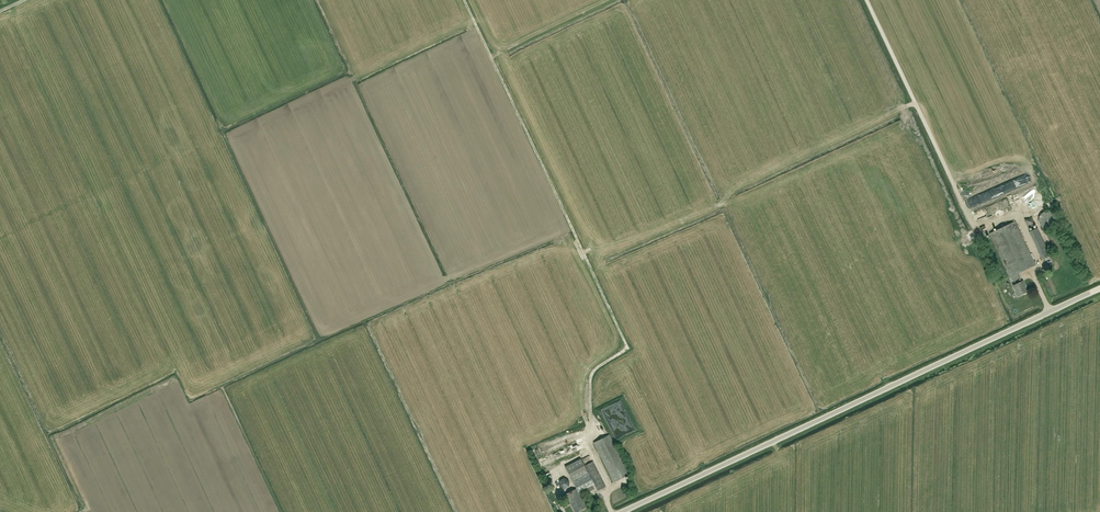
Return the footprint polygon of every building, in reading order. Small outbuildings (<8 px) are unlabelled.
[(1039,186),(1022,194),(1024,199),(1041,192),(1039,186)] [(983,215),(1009,205),(1007,202),(1004,203),(1004,202),(978,212),(980,216),(983,215)] [(1057,220),(1057,219),(1057,218),(1057,217),(1056,216),(1056,215),(1055,214),(1055,213),(1054,213),(1053,212),(1052,211),(1051,211),(1050,211),(1050,210),(1049,210),(1048,210),(1047,210),(1046,210),(1046,211),(1045,211),(1044,211),(1043,212),(1042,212),(1042,213),(1041,214),(1040,215),(1040,216),(1039,217),(1039,218),(1039,219),(1039,220),(1039,221),(1040,222),(1040,223),(1040,224),(1041,224),(1041,225),(1042,226),(1043,226),(1043,227),(1044,227),(1045,227),(1045,228),(1046,228),(1047,228),(1048,228),(1049,228),(1050,228),(1051,228),(1052,227),(1053,227),(1053,226),(1054,226),(1054,225),(1055,225),(1055,224),(1056,224),(1056,223),(1056,222),(1057,221),(1057,220)] [(1036,264),(1015,221),(990,233),(1010,276),(1011,276),(1015,284),(1013,285),(1016,291),(1018,296),(1027,292),(1024,286),(1025,285),(1023,281),(1022,281),(1018,273),(1036,264)] [(1046,247),(1037,228),(1029,231),(1039,251),(1043,259),(1050,255),(1046,247)] [(629,474),(609,435),(594,443),(614,482),(629,474)] [(577,493),(587,487),(589,491),(594,489),(592,485),(594,484),(588,473),(581,459),(565,467),(576,488),(565,494),(575,511),(577,511),(585,508),(577,493)] [(606,486),(593,461),(585,465),(598,490),(606,486)] [(564,477),(559,480),(559,486),(564,489),(569,486),(569,480),(564,477)]
